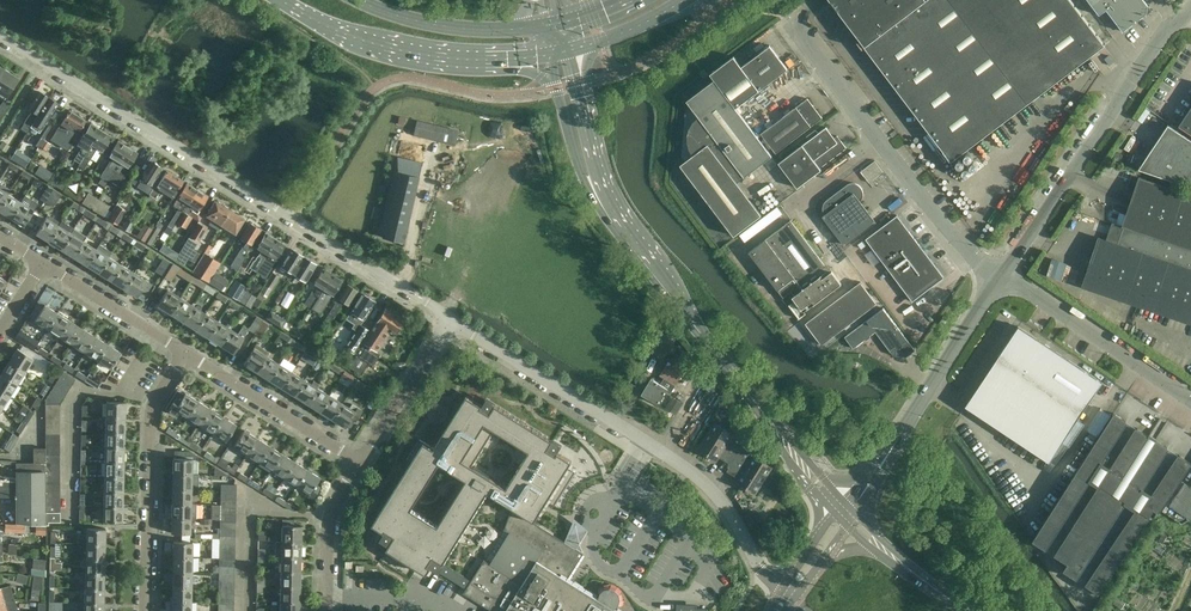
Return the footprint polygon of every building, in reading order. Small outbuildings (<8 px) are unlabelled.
[(865,46),(864,47),(951,161),(1027,104),(950,0),(830,0),(865,46)] [(1096,51),(1104,45),(1070,0),(950,0),(1027,104),(1096,51)] [(1147,13),(1145,11),(1146,7),(1148,6),(1144,0),(1088,0),(1099,15),(1106,10),(1123,31),(1147,13)] [(736,108),(788,69),(770,45),(741,67),(734,56),(710,74),(714,80),(736,108)] [(0,73),(0,93),(6,96),(18,78),(3,69),(0,73)] [(686,109),(681,155),(685,161),(680,165),(734,236),(762,215),(737,182),(772,156),(736,108),(714,80),(687,100),(691,106),(686,109)] [(20,128),(26,132),(38,112),(48,97),(39,91),(28,108),(32,111),(29,114),(24,121),(24,122),(20,128)] [(38,112),(26,132),(27,132),(29,128),(31,129),(31,130),(31,132),(34,134),(36,133),(37,132),(39,133),(47,120),(58,103),(48,97),(38,112)] [(776,153),(822,118),(808,98),(761,133),(776,153)] [(9,106),(2,101),(0,105),(0,120),(9,106)] [(1179,126),(1190,134),(1190,107),(1179,126)] [(61,123),(50,139),(62,146),(67,150),(79,130),(85,120),(69,110),(60,123),(61,123)] [(458,131),(417,121),(413,135),(455,145),(458,131)] [(82,148),(75,160),(79,163),(100,130),(90,123),(80,138),(76,145),(82,148)] [(1168,125),(1138,169),(1190,187),(1190,140),(1168,125)] [(802,145),(820,168),(846,148),(837,136),(834,138),(826,127),(802,145)] [(79,163),(78,166),(83,169),(96,148),(102,152),(111,137),(100,130),(79,163)] [(42,143),(39,146),(46,150),(48,147),(50,144),(44,140),(42,143)] [(107,179),(111,173),(110,173),(127,146),(117,140),(108,155),(113,159),(111,162),(109,161),(99,177),(100,178),(97,183),(103,186),(107,179)] [(5,153),(10,147),(2,141),(0,144),(0,149),(5,153)] [(821,170),(820,168),(802,145),(779,163),(797,188),(821,170)] [(111,173),(107,179),(117,185),(123,175),(118,172),(122,165),(127,168),(137,153),(127,146),(110,173),(111,173)] [(14,153),(10,159),(16,163),(20,157),(14,153)] [(381,226),(406,232),(409,220),(422,163),(397,157),(382,220),(381,226)] [(964,165),(964,164),(964,163),(964,162),(963,161),(962,161),(961,160),(960,160),(959,160),(958,160),(958,161),(957,161),(957,162),(956,162),(956,163),(955,164),(955,165),(955,166),(956,167),(957,168),(958,169),(959,169),(960,169),(961,169),(962,168),(963,168),(964,167),(964,166),(964,165)] [(7,166),(17,172),(19,168),(10,162),(7,166)] [(31,162),(26,169),(33,173),(37,166),(31,162)] [(136,172),(130,182),(136,186),(146,193),(162,168),(151,162),(142,176),(136,172)] [(20,174),(29,180),(32,176),(23,170),(20,174)] [(182,181),(166,171),(160,180),(146,202),(151,205),(160,191),(170,197),(172,195),(173,196),(182,181)] [(55,174),(49,183),(62,192),(68,183),(55,174)] [(1190,249),(1190,194),(1139,176),(1122,226),(1123,226),(1190,249)] [(175,223),(196,190),(186,183),(177,197),(177,198),(172,206),(177,209),(170,220),(168,224),(173,227),(175,223)] [(847,185),(827,200),(826,201),(824,202),(823,204),(823,206),(823,207),(823,209),(823,210),(824,212),(825,214),(823,216),(846,245),(875,223),(859,201),(861,200),(862,198),(863,197),(863,195),(863,193),(863,191),(862,189),(861,187),(860,186),(858,184),(856,184),(854,183),(852,183),(850,183),(849,184),(847,185)] [(384,196),(386,186),(379,185),(377,194),(384,196)] [(46,203),(54,190),(48,186),(39,199),(46,203)] [(54,190),(46,203),(53,207),(61,194),(54,190)] [(196,190),(175,223),(180,226),(185,229),(192,218),(198,221),(208,204),(204,201),(207,197),(196,190)] [(92,209),(98,199),(87,192),(81,202),(92,209)] [(8,194),(0,206),(0,211),(11,218),(21,202),(8,194)] [(21,202),(11,218),(14,220),(23,226),(27,220),(37,203),(25,195),(21,202)] [(98,199),(92,209),(103,216),(109,206),(98,199)] [(84,214),(86,209),(73,201),(71,206),(84,214)] [(217,230),(229,210),(228,209),(227,208),(224,206),(223,206),(220,205),(220,203),(218,202),(217,203),(214,201),(206,216),(211,219),(208,224),(217,230)] [(116,224),(124,210),(118,206),(109,219),(116,224)] [(377,220),(380,209),(373,207),(371,219),(377,220)] [(745,241),(782,213),(777,207),(740,235),(745,241)] [(86,209),(84,214),(96,221),(98,217),(86,209)] [(229,210),(217,230),(220,225),(234,234),(243,219),(229,210)] [(35,233),(48,241),(60,223),(47,215),(35,233)] [(913,301),(921,295),(944,277),(924,250),(897,215),(866,239),(913,301)] [(109,229),(111,225),(98,217),(96,221),(109,229)] [(824,267),(826,266),(791,220),(749,252),(784,298),(786,296),(792,303),(789,305),(800,319),(806,314),(805,312),(842,284),(830,269),(827,271),(824,267)] [(48,241),(61,249),(71,233),(74,229),(61,221),(60,223),(48,241)] [(244,242),(246,242),(242,248),(242,247),(229,266),(236,271),(249,251),(248,250),(260,230),(249,223),(239,239),(241,240),(244,242)] [(197,240),(204,228),(198,224),(191,236),(197,240)] [(121,237),(124,233),(111,225),(109,229),(121,237)] [(139,234),(137,238),(145,243),(153,230),(145,225),(139,234)] [(145,243),(149,245),(159,229),(155,226),(145,243)] [(406,232),(381,226),(379,234),(383,235),(382,238),(403,242),(406,232)] [(1123,226),(1118,243),(1099,237),(1082,286),(1190,324),(1190,249),(1123,226)] [(84,241),(71,233),(61,249),(74,257),(84,241)] [(134,245),(136,241),(124,233),(121,237),(134,245)] [(275,239),(265,233),(255,248),(261,251),(257,256),(254,261),(253,261),(249,268),(255,272),(275,239)] [(188,239),(176,259),(184,264),(196,244),(188,239)] [(275,261),(285,245),(275,239),(255,272),(261,276),(260,277),(264,279),(266,278),(272,268),(271,268),(275,261)] [(96,249),(84,241),(74,257),(86,265),(96,249)] [(136,241),(134,245),(143,251),(145,247),(136,241)] [(86,265),(99,273),(109,257),(111,253),(99,245),(96,249),(86,265)] [(292,274),(303,257),(291,249),(280,266),(292,274)] [(216,270),(210,266),(213,261),(203,255),(193,272),(208,282),(214,272),(216,270)] [(121,265),(109,257),(99,273),(111,281),(121,265)] [(303,257),(292,274),(305,282),(315,265),(303,257)] [(161,275),(169,262),(163,258),(155,271),(161,275)] [(190,281),(193,277),(172,264),(164,277),(171,281),(176,272),(190,281)] [(134,273),(121,265),(111,281),(124,289),(134,273)] [(332,275),(322,268),(312,284),(317,287),(313,294),(311,292),(303,304),(310,309),(332,275)] [(214,272),(208,282),(221,290),(228,280),(214,272)] [(134,273),(124,289),(137,297),(138,295),(146,300),(155,286),(134,273)] [(268,295),(280,277),(273,273),(262,291),(257,298),(252,305),(256,308),(264,297),(266,298),(268,295)] [(332,296),(342,281),(332,275),(310,309),(320,315),(332,296)] [(203,288),(206,284),(193,277),(190,281),(203,288)] [(822,345),(877,303),(861,281),(805,323),(822,345)] [(227,294),(237,300),(244,287),(235,282),(227,294)] [(206,284),(203,288),(212,294),(215,290),(206,284)] [(347,284),(334,305),(325,319),(330,322),(337,310),(342,302),(348,306),(357,291),(347,284)] [(170,313),(180,297),(167,289),(157,305),(170,313)] [(237,300),(249,308),(251,305),(252,305),(257,298),(243,290),(237,300)] [(227,298),(218,292),(215,296),(225,302),(227,298)] [(356,331),(345,348),(349,350),(364,327),(360,325),(363,320),(375,302),(362,294),(350,312),(346,319),(354,324),(351,328),(356,331)] [(192,305),(180,297),(170,313),(183,321),(192,305)] [(240,306),(231,300),(228,304),(237,310),(240,306)] [(37,303),(29,316),(35,320),(42,307),(37,303)] [(47,329),(57,313),(44,305),(42,307),(35,320),(34,321),(47,329)] [(183,321),(195,329),(205,313),(192,305),(183,321)] [(395,335),(404,320),(385,308),(363,343),(375,351),(388,330),(395,335)] [(907,340),(883,308),(845,337),(853,348),(876,331),(891,352),(894,356),(906,357),(915,350),(907,340)] [(271,311),(266,319),(281,328),(285,321),(271,311)] [(69,320),(57,313),(47,329),(59,336),(69,320)] [(195,329),(208,337),(218,321),(205,313),(195,329)] [(254,334),(263,320),(256,316),(248,329),(254,334)] [(944,327),(949,318),(944,316),(939,324),(944,327)] [(59,336),(72,344),(82,328),(69,320),(59,336)] [(263,320),(254,334),(261,338),(269,324),(263,320)] [(208,337),(220,345),(230,329),(218,321),(208,337)] [(230,329),(220,345),(233,353),(248,329),(242,326),(237,333),(230,329)] [(965,406),(1049,461),(1102,382),(1018,326),(965,406)] [(320,327),(311,342),(315,344),(317,341),(320,343),(327,331),(320,327)] [(364,327),(349,350),(353,353),(368,330),(364,327)] [(72,344),(85,352),(95,336),(82,328),(72,344)] [(291,344),(294,340),(282,332),(279,336),(291,344)] [(299,332),(295,337),(300,340),(303,335),(299,332)] [(21,341),(34,349),(39,342),(26,334),(21,341)] [(85,352),(97,360),(107,344),(95,336),(85,352)] [(304,352),(307,348),(294,340),(291,344),(304,352)] [(380,355),(362,343),(347,367),(360,376),(368,363),(373,366),(380,355)] [(97,360),(110,368),(120,352),(107,344),(97,360)] [(38,351),(47,357),(49,352),(40,347),(38,351)] [(680,367),(689,353),(678,347),(670,361),(680,367)] [(9,361),(25,371),(33,358),(17,348),(9,361)] [(256,372),(266,356),(253,348),(243,364),(256,372)] [(316,359),(319,355),(307,348),(304,352),(316,359)] [(50,359),(59,365),(62,360),(53,355),(50,359)] [(329,367),(332,363),(319,355),(316,359),(311,368),(314,370),(320,362),(329,367)] [(256,372),(269,380),(279,364),(266,356),(256,372)] [(9,361),(1,374),(17,384),(25,371),(9,361)] [(63,367),(72,373),(75,368),(66,363),(63,367)] [(332,363),(329,367),(338,373),(341,369),(332,363)] [(269,380),(281,388),(291,372),(279,364),(269,380)] [(60,404),(75,379),(63,371),(45,400),(45,404),(60,404)] [(52,382),(57,373),(53,371),(47,380),(52,382)] [(85,381),(87,376),(78,371),(75,375),(85,381)] [(344,371),(342,375),(351,381),(354,377),(344,371)] [(281,388),(294,396),(304,380),(291,372),(281,388)] [(89,373),(87,376),(85,381),(98,389),(102,381),(89,373)] [(17,384),(1,374),(0,375),(0,391),(9,396),(17,384)] [(651,378),(642,394),(659,404),(667,391),(670,393),(675,385),(664,378),(661,384),(651,378)] [(357,379),(353,386),(365,394),(370,387),(357,379)] [(294,396),(306,403),(316,387),(304,380),(294,396)] [(45,383),(39,392),(43,395),(49,386),(45,383)] [(306,403),(319,411),(329,395),(316,387),(306,403)] [(188,417),(198,401),(185,393),(184,394),(177,389),(165,408),(177,415),(179,412),(188,417)] [(9,396),(0,391),(0,408),(1,409),(9,396)] [(319,411),(332,419),(342,403),(329,395),(319,411)] [(37,396),(31,405),(35,408),(41,399),(37,396)] [(489,417),(481,412),(482,410),(467,400),(435,452),(421,443),(408,463),(412,466),(374,527),(386,534),(387,532),(391,534),(396,538),(392,545),(388,550),(428,575),(431,570),(432,568),(429,566),(434,558),(444,564),(487,494),(511,509),(505,527),(518,535),(491,564),(485,560),(465,592),(484,603),(496,610),(619,610),(613,608),(619,605),(621,599),(619,594),(616,589),(610,588),(605,589),(600,593),(599,599),(567,579),(583,553),(576,549),(587,532),(576,520),(564,542),(533,523),(545,503),(552,508),(573,474),(566,470),(570,464),(556,455),(554,457),(546,452),(551,444),(530,431),(501,412),(495,409),(489,417)] [(106,401),(106,417),(124,417),(125,402),(113,401),(106,401)] [(210,409),(198,401),(188,417),(200,425),(210,409)] [(342,403),(332,419),(344,427),(350,419),(355,422),(362,410),(352,404),(349,408),(342,403)] [(29,409),(24,418),(28,420),(33,411),(29,409)] [(200,425),(213,433),(223,416),(210,409),(200,425)] [(1032,541),(1045,549),(1055,556),(1068,563),(1063,570),(1075,578),(1086,585),(1098,593),(1150,516),(1155,510),(1158,512),(1181,479),(1190,464),(1190,463),(1179,455),(1167,447),(1156,440),(1157,438),(1156,438),(1150,434),(1149,435),(1137,428),(1126,421),(1114,413),(1032,541)] [(223,416),(213,433),(226,441),(236,425),(223,416)] [(124,432),(124,417),(106,417),(105,431),(124,432)] [(719,457),(731,464),(748,437),(735,419),(728,430),(715,422),(699,448),(717,460),(719,457)] [(21,421),(16,430),(20,432),(25,424),(21,421)] [(178,433),(168,427),(165,431),(175,437),(178,433)] [(247,454),(257,438),(244,430),(233,446),(247,454)] [(105,431),(105,446),(123,447),(124,432),(105,431)] [(188,445),(190,441),(181,435),(178,439),(188,445)] [(761,455),(748,437),(731,464),(727,471),(739,479),(737,482),(755,493),(772,467),(759,459),(761,455)] [(269,446),(257,438),(247,454),(260,462),(269,446)] [(190,441),(188,445),(200,453),(203,449),(190,441)] [(105,446),(104,461),(123,462),(123,447),(105,446)] [(260,462),(272,469),(282,453),(269,446),(260,462)] [(33,463),(44,463),(45,448),(33,448),(33,463)] [(172,473),(191,474),(192,458),(197,459),(197,456),(190,451),(174,451),(174,458),(173,458),(172,473)] [(215,457),(206,451),(203,455),(213,461),(216,464),(220,458),(218,456),(215,457)] [(272,469),(285,477),(294,461),(282,453),(272,469)] [(104,461),(104,476),(123,476),(123,462),(104,461)] [(285,477),(297,485),(307,469),(294,461),(285,477)] [(16,512),(16,524),(48,525),(48,522),(60,522),(60,512),(45,512),(45,505),(45,498),(45,491),(45,483),(45,476),(45,469),(45,463),(44,463),(33,463),(16,463),(15,480),(0,476),(0,477),(1,477),(1,481),(0,481),(0,496),(16,498),(16,512)] [(237,470),(227,464),(224,468),(234,474),(237,470)] [(214,476),(228,476),(229,476),(215,467),(214,476)] [(297,485),(309,493),(307,496),(312,499),(320,487),(316,484),(320,477),(307,469),(297,485)] [(237,476),(246,482),(249,478),(240,472),(237,476)] [(172,473),(172,488),(191,489),(191,474),(172,473)] [(104,476),(104,491),(122,491),(123,476),(104,476)] [(220,492),(237,492),(237,485),(234,485),(235,480),(229,476),(228,476),(228,484),(221,484),(220,492)] [(249,484),(259,490),(262,486),(252,480),(249,484)] [(1190,486),(1182,480),(1162,510),(1181,523),(1190,518),(1190,485),(1190,486)] [(172,488),(172,503),(190,503),(191,489),(172,488)] [(262,492),(271,498),(274,494),(265,488),(262,492)] [(104,491),(103,505),(122,506),(122,491),(104,491)] [(284,506),(287,502),(278,496),(275,500),(284,506)] [(287,502),(284,506),(291,510),(294,510),(296,507),(287,502)] [(171,518),(190,518),(196,519),(196,504),(190,504),(190,503),(172,503),(171,518)] [(122,506),(103,505),(103,521),(122,521),(122,506)] [(236,507),(220,506),(220,512),(215,512),(215,520),(220,520),(220,514),(236,514),(236,507)] [(190,518),(171,518),(171,533),(182,534),(182,537),(189,537),(189,534),(190,518)] [(281,541),(301,541),(301,526),(293,526),(294,519),(282,519),(282,525),(281,541)] [(28,525),(5,524),(5,531),(28,533),(28,525)] [(86,543),(104,544),(105,528),(86,528),(86,543)] [(281,541),(281,556),(300,557),(301,541),(281,541)] [(173,557),(192,557),(192,542),(173,542),(173,557)] [(104,558),(104,544),(86,543),(85,558),(104,558)] [(7,545),(7,557),(17,558),(17,545),(7,545)] [(235,551),(219,551),(219,559),(235,559),(235,551)] [(300,572),(300,557),(281,556),(280,571),(300,572)] [(191,572),(192,557),(173,557),(173,572),(191,572)] [(104,573),(104,558),(85,558),(85,573),(104,573)] [(38,602),(41,576),(45,576),(45,570),(31,568),(30,575),(33,575),(30,601),(38,602)] [(453,570),(448,578),(461,586),(466,578),(453,570)] [(280,571),(280,586),(299,587),(300,572),(280,571)] [(191,587),(191,572),(173,572),(172,586),(191,587)] [(103,588),(104,573),(85,573),(85,588),(103,588)] [(234,574),(219,573),(218,581),(234,581),(234,574)] [(9,599),(13,598),(10,586),(0,588),(0,601),(9,599)] [(191,602),(191,587),(172,586),(172,602),(191,602)] [(280,586),(280,601),(299,602),(299,587),(280,586)] [(103,603),(103,588),(85,588),(84,603),(103,603)] [(0,601),(0,610),(17,610),(14,600),(9,599),(0,601)] [(299,602),(280,601),(279,610),(299,610),(299,602)] [(191,602),(172,602),(172,610),(191,610),(191,602)] [(103,603),(84,603),(84,610),(103,610),(103,603)]
